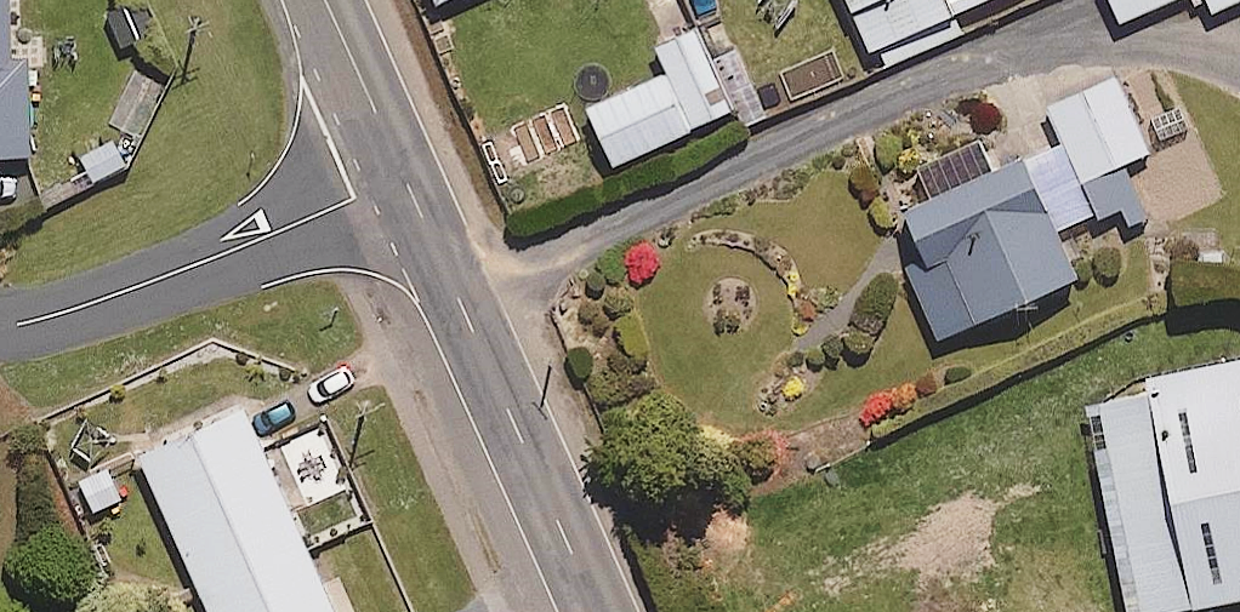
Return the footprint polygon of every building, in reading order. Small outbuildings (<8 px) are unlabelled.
[(13,0),(0,0),(0,152),(35,150),(31,48),(15,48),(13,0)] [(878,69),(957,33),(948,14),(978,0),(846,0),(878,69)] [(1118,19),(1165,0),(1110,0),(1118,19)] [(1207,11),(1233,0),(1202,0),(1207,11)] [(731,108),(692,26),(654,44),(667,71),(586,109),(612,164),(731,108)] [(1023,158),(1055,232),(1119,205),(1127,224),(1145,217),(1122,162),(1148,151),(1117,77),(1047,107),(1061,142),(1023,158)] [(1055,232),(1023,158),(897,211),(918,261),(907,266),(937,336),(1074,278),(1055,232)] [(1161,357),(1201,585),(1239,578),(1239,343),(1161,357)] [(248,406),(144,453),(215,611),(339,611),(248,406)]
